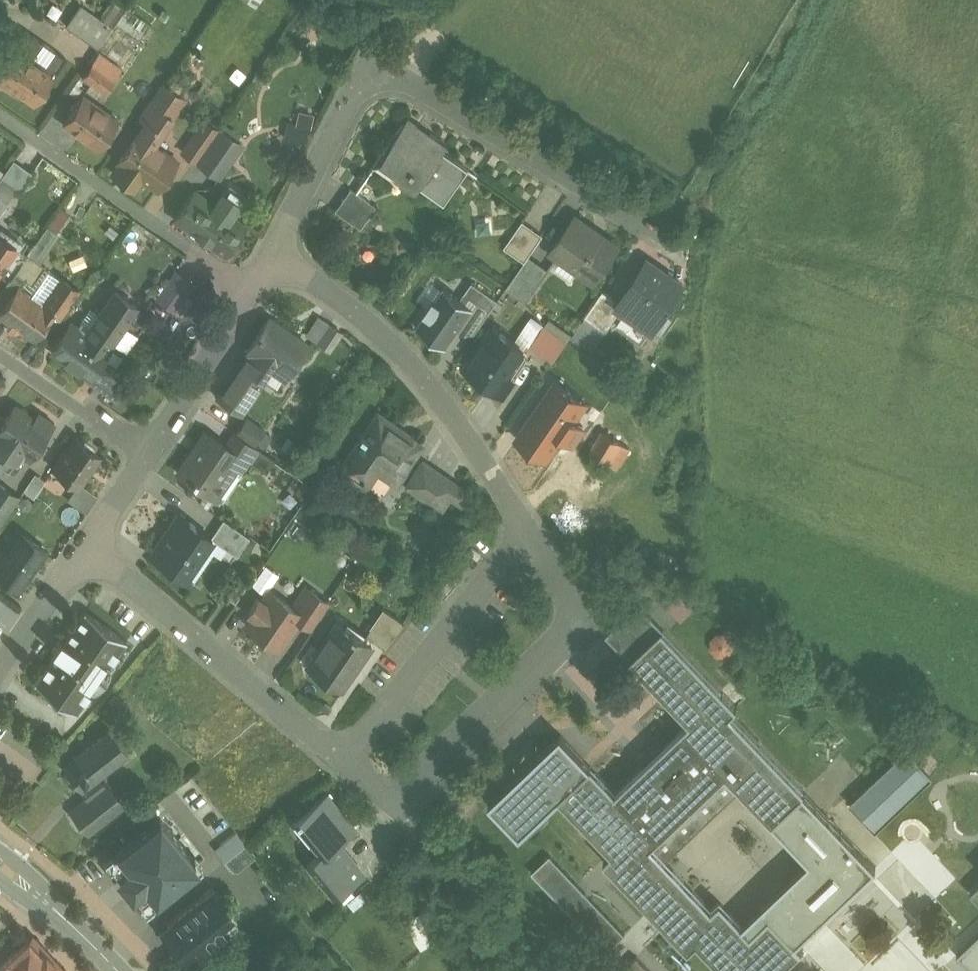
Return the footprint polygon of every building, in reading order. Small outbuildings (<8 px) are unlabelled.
[(112,28),(80,6),(66,26),(98,48),(112,28)] [(28,32),(0,72),(0,80),(35,104),(67,59),(28,32)] [(123,70),(100,54),(84,77),(107,93),(123,70)] [(185,100),(163,84),(150,101),(173,117),(185,100)] [(119,121),(83,96),(63,124),(99,149),(111,133),(113,135),(121,123),(118,122),(119,121)] [(147,122),(118,163),(120,164),(114,174),(135,189),(142,179),(157,190),(178,161),(154,144),(173,117),(150,101),(140,117),(147,122)] [(303,110),(300,125),(290,123),(287,137),(311,142),(317,114),(303,110)] [(204,121),(184,149),(185,153),(197,162),(218,131),(204,121)] [(430,138),(406,121),(374,167),(392,179),(396,175),(405,181),(404,182),(405,182),(413,172),(423,180),(419,186),(446,205),(470,171),(444,153),(449,146),(432,134),(430,138)] [(243,145),(220,129),(218,131),(197,162),(220,178),(243,145)] [(15,160),(2,178),(20,191),(33,173),(15,160)] [(376,207),(351,190),(336,211),(361,229),(376,207)] [(215,205),(195,191),(176,219),(209,242),(226,254),(246,226),(231,216),(238,205),(223,194),(215,205)] [(9,204),(0,198),(0,216),(9,204)] [(62,231),(73,213),(61,206),(50,225),(62,231)] [(593,229),(576,217),(552,252),(594,282),(604,268),(619,246),(617,245),(616,247),(592,230),(593,229)] [(524,221),(506,248),(526,262),(530,256),(544,235),(524,221)] [(47,229),(28,255),(38,261),(56,236),(47,229)] [(0,234),(0,272),(0,273),(10,280),(15,273),(28,255),(0,234)] [(28,255),(15,273),(26,281),(39,263),(46,268),(46,267),(38,261),(28,255)] [(550,270),(530,256),(526,262),(507,289),(508,289),(513,282),(532,295),(550,270)] [(191,269),(172,257),(156,283),(175,295),(191,269)] [(683,284),(648,260),(617,304),(652,328),(683,284)] [(49,271),(32,295),(43,303),(60,279),(49,271)] [(79,291),(61,278),(60,279),(43,303),(53,311),(52,312),(53,312),(60,317),(79,291)] [(499,300),(473,282),(465,294),(478,304),(491,312),(499,300)] [(32,295),(21,287),(21,288),(20,288),(0,316),(10,322),(10,330),(14,333),(22,330),(34,339),(53,312),(52,312),(53,311),(43,303),(32,295)] [(444,290),(436,302),(434,301),(425,314),(427,315),(418,327),(417,328),(447,349),(448,348),(447,347),(459,331),(473,310),(474,310),(475,309),(445,288),(444,289),(444,290)] [(603,290),(585,316),(607,331),(619,313),(609,307),(615,298),(603,290)] [(117,293),(87,335),(72,324),(53,352),(88,377),(89,377),(101,360),(110,346),(109,345),(136,307),(117,293)] [(475,309),(474,310),(473,310),(459,331),(461,333),(476,333),(491,312),(478,304),(475,309)] [(333,352),(347,332),(322,314),(308,334),(333,352)] [(269,319),(247,351),(249,353),(218,398),(241,414),(258,390),(251,386),(258,376),(252,372),(261,358),(272,365),(271,367),(287,378),(309,346),(269,319)] [(569,341),(546,325),(531,346),(555,362),(569,341)] [(526,349),(495,327),(466,368),(504,394),(515,379),(508,374),(526,349)] [(110,366),(101,360),(89,377),(88,377),(86,380),(96,387),(110,366)] [(110,366),(96,387),(117,402),(132,381),(110,366)] [(556,382),(517,439),(546,458),(555,445),(551,442),(558,433),(573,444),(584,427),(565,414),(577,397),(556,382)] [(14,406),(5,419),(0,416),(0,452),(15,463),(22,453),(31,459),(56,424),(39,413),(34,420),(14,406)] [(379,416),(365,436),(361,433),(358,438),(362,440),(341,472),(365,488),(378,470),(397,483),(423,446),(379,416)] [(247,418),(236,433),(255,445),(265,431),(247,418)] [(208,434),(192,457),(190,456),(179,473),(215,498),(216,496),(211,493),(232,463),(222,456),(229,446),(226,445),(207,432),(206,433),(208,434)] [(236,433),(235,432),(226,445),(229,446),(249,460),(257,447),(255,445),(236,433)] [(621,444),(604,433),(592,454),(609,464),(621,444)] [(76,439),(54,470),(79,487),(101,456),(76,439)] [(249,460),(229,446),(222,456),(232,463),(242,470),(249,460)] [(458,486),(425,464),(410,486),(443,508),(452,495),(458,486)] [(36,474),(24,491),(35,498),(46,481),(36,474)] [(19,497),(0,484),(0,524),(19,497)] [(469,494),(458,486),(452,495),(463,503),(469,494)] [(180,514),(168,532),(169,532),(154,555),(152,554),(151,556),(193,584),(194,582),(186,577),(213,537),(180,514)] [(250,537),(224,519),(215,532),(240,549),(237,555),(238,555),(250,537)] [(19,533),(0,560),(0,576),(5,580),(20,590),(46,551),(19,533)] [(266,566),(256,585),(270,592),(280,573),(266,566)] [(239,575),(226,594),(237,602),(250,583),(239,575)] [(330,603),(307,587),(294,607),(303,614),(299,620),(313,629),(330,603)] [(270,591),(263,602),(259,599),(250,612),(254,615),(247,625),(280,648),(299,620),(303,614),(294,607),(270,591)] [(640,603),(607,634),(691,722),(664,747),(657,739),(636,759),(643,767),(617,792),(562,734),(490,802),(521,834),(561,797),(613,852),(605,860),(690,949),(698,941),(726,970),(779,970),(803,949),(800,946),(770,915),(752,933),(745,927),(721,901),(713,909),(652,845),(727,773),(774,822),(805,792),(731,713),(738,707),(640,603)] [(385,604),(367,631),(383,642),(401,615),(385,604)] [(85,611),(64,641),(61,639),(53,650),(56,653),(35,683),(78,713),(94,689),(101,685),(107,679),(110,672),(111,665),(128,641),(85,611)] [(350,633),(337,624),(318,651),(324,655),(315,669),(309,665),(308,667),(342,690),(372,645),(351,631),(350,633)] [(713,642),(726,659),(743,646),(730,629),(713,642)] [(161,719),(151,706),(145,711),(155,724),(161,719)] [(105,734),(65,765),(83,788),(98,776),(123,756),(122,755),(128,750),(113,730),(106,735),(105,734)] [(906,753),(854,802),(853,802),(852,803),(877,830),(878,829),(878,828),(930,779),(932,778),(907,751),(905,753),(906,753)] [(105,785),(98,776),(85,786),(92,795),(73,811),(89,831),(124,804),(108,783),(105,785)] [(813,861),(745,927),(752,933),(770,915),(800,946),(880,868),(805,792),(774,822),(813,861)] [(356,828),(327,794),(292,823),(293,825),(297,822),(318,848),(315,851),(319,856),(337,840),(339,842),(356,828)] [(168,813),(107,862),(147,911),(208,862),(168,813)] [(237,832),(216,850),(234,871),(239,872),(257,856),(237,832)] [(339,842),(337,840),(319,856),(308,865),(334,897),(364,873),(339,842)] [(610,951),(629,934),(555,854),(537,872),(610,951)] [(213,889),(163,929),(188,960),(238,920),(213,889)] [(432,907),(407,922),(424,950),(449,935),(432,907)] [(34,937),(0,967),(0,970),(65,970),(34,937)] [(960,955),(975,970),(977,970),(977,938),(960,955)]
